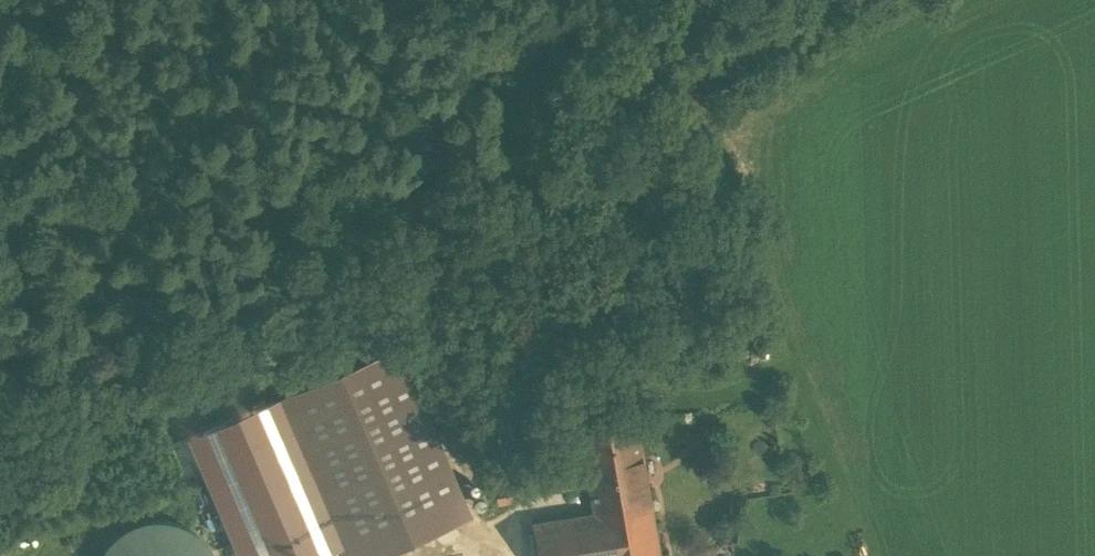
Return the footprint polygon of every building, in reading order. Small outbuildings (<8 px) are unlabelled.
[(399,346),(276,399),(344,555),(366,555),(470,511),(399,346)] [(536,555),(663,555),(644,419),(580,427),(592,516),(531,524),(536,555)] [(494,495),(497,504),(523,496),(521,487),(494,495)] [(214,555),(208,545),(199,535),(189,527),(178,522),(165,519),(152,518),(139,520),(127,525),(117,532),(107,541),(100,552),(99,555),(215,555),(214,555)]
